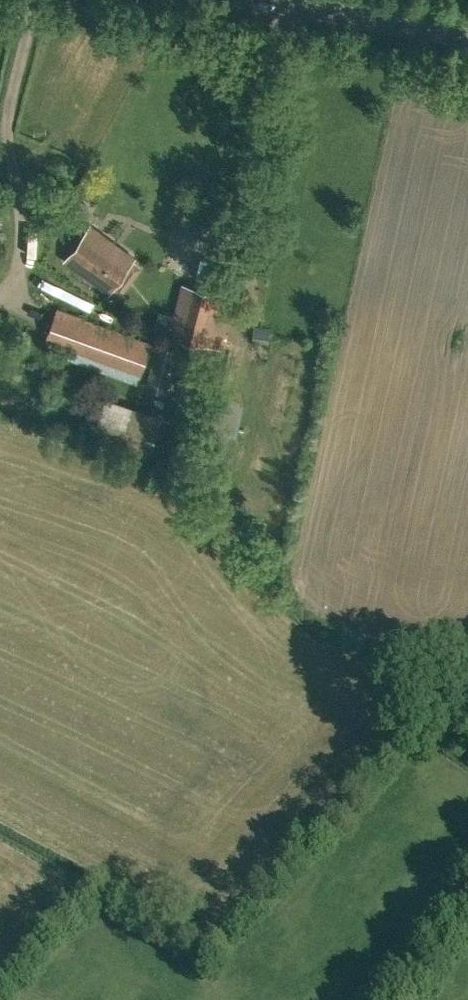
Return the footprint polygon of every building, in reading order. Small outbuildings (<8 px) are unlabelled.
[(89,204),(75,197),(68,210),(82,217),(89,204)] [(141,268),(131,261),(134,257),(91,226),(65,261),(109,292),(111,289),(121,296),(141,268)] [(171,334),(211,344),(224,295),(183,285),(171,334)] [(140,379),(150,349),(153,341),(130,334),(57,308),(45,341),(113,365),(111,370),(140,379)] [(170,388),(198,395),(209,349),(160,334),(146,387),(168,393),(170,388)] [(260,345),(277,345),(277,334),(260,334),(260,345)] [(105,396),(93,440),(149,458),(162,416),(105,396)]
